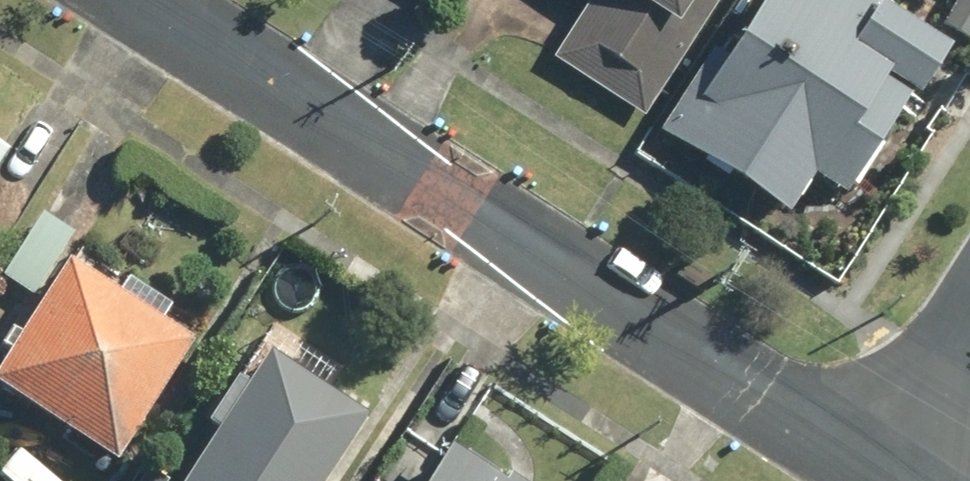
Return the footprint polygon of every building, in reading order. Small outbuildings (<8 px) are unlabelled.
[(552,64),(640,118),(714,0),(591,0),(552,64)] [(704,58),(650,139),(780,225),(808,184),(840,204),(937,57),(850,0),(790,0),(789,0),(762,0),(718,67),(704,58)] [(937,32),(969,51),(969,0),(955,0),(937,32)] [(38,220),(0,281),(0,289),(28,306),(69,240),(38,220)] [(101,295),(62,269),(0,364),(0,405),(104,472),(184,349),(158,332),(173,309),(116,272),(101,295)] [(363,421),(260,358),(184,480),(326,480),(363,421)] [(437,452),(419,480),(483,480),(437,452)] [(15,453),(0,471),(0,480),(49,480),(15,453)]
